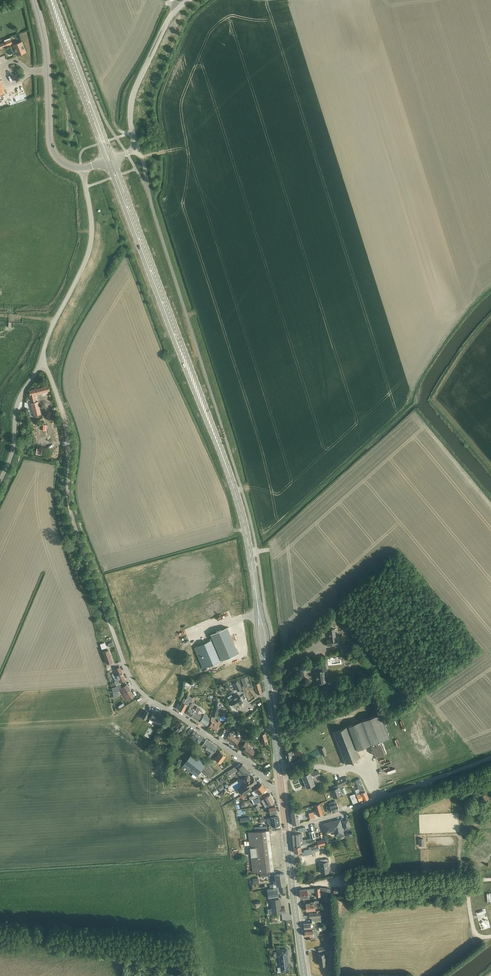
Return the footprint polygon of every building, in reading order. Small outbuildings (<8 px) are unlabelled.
[(17,56),(26,52),(22,41),(13,44),(17,56)] [(28,99),(26,93),(8,100),(10,106),(28,99)] [(33,395),(49,391),(48,386),(29,391),(32,402),(35,401),(33,395)] [(38,401),(31,403),(35,417),(41,415),(38,401)] [(227,627),(210,634),(211,636),(213,639),(213,640),(221,660),(227,658),(239,653),(229,631),(227,627)] [(330,639),(327,640),(327,646),(338,644),(337,638),(336,639),(334,629),(328,629),(330,639)] [(212,639),(194,647),(203,668),(221,660),(212,639)] [(110,654),(109,650),(105,651),(103,652),(103,653),(105,657),(107,664),(111,662),(113,662),(110,654)] [(315,671),(317,683),(326,682),(324,670),(326,670),(326,666),(318,667),(319,671),(315,671)] [(120,667),(115,669),(117,675),(114,677),(115,681),(114,681),(116,685),(121,684),(120,682),(126,680),(120,667)] [(241,678),(244,687),(250,685),(247,676),(241,678)] [(242,689),(238,681),(233,683),(237,691),(242,689)] [(127,684),(120,689),(122,692),(128,701),(134,696),(127,684)] [(249,691),(244,694),(247,700),(253,697),(249,691)] [(231,695),(228,697),(234,707),(243,701),(239,695),(234,698),(231,695)] [(178,703),(176,708),(179,709),(178,709),(183,712),(186,707),(187,704),(190,705),(191,702),(186,699),(184,698),(182,701),(181,705),(178,703)] [(217,712),(218,707),(220,707),(221,703),(215,701),(212,716),(217,717),(218,712),(217,712)] [(189,707),(186,712),(191,715),(191,716),(198,720),(201,715),(198,713),(200,709),(198,707),(197,706),(196,708),(194,710),(191,709),(192,707),(194,705),(191,704),(189,707)] [(150,718),(154,721),(156,723),(156,722),(160,724),(165,716),(160,714),(154,711),(150,718)] [(360,758),(356,750),(390,737),(381,714),(381,713),(347,726),(333,732),(345,763),(360,758)] [(204,715),(203,717),(200,721),(207,726),(209,721),(210,719),(204,715)] [(212,721),(208,727),(215,732),(219,726),(221,723),(218,722),(214,720),(215,719),(212,717),(211,720),(212,721)] [(180,723),(176,730),(180,732),(184,725),(180,723)] [(190,729),(187,732),(191,735),(195,737),(193,740),(193,741),(193,742),(194,742),(195,742),(196,742),(196,741),(199,743),(204,737),(194,730),(193,731),(190,729)] [(261,734),(259,732),(254,735),(257,738),(260,736),(262,741),(263,745),(268,744),(265,733),(261,734)] [(230,733),(226,738),(230,741),(235,746),(241,738),(239,737),(237,739),(230,733)] [(218,746),(206,739),(202,745),(211,751),(208,756),(210,757),(218,746)] [(246,742),(241,747),(244,749),(243,750),(250,756),(252,754),(253,755),(256,751),(247,745),(248,744),(246,742)] [(220,751),(215,758),(221,763),(226,755),(220,751)] [(201,770),(206,764),(192,753),(183,765),(182,767),(185,769),(186,768),(196,776),(201,770)] [(201,770),(196,776),(197,776),(201,770),(210,778),(215,771),(209,767),(212,762),(210,761),(207,765),(206,764),(201,770)] [(240,769),(237,773),(242,778),(249,771),(242,764),(238,768),(240,769)] [(235,767),(227,772),(229,775),(237,770),(235,767)] [(310,772),(302,776),(306,787),(315,784),(310,772)] [(245,785),(239,789),(243,795),(244,794),(246,793),(252,789),(250,787),(257,783),(253,776),(251,778),(249,775),(242,778),(244,781),(243,782),(245,785)] [(346,777),(336,782),(338,787),(348,782),(346,777)] [(360,778),(355,781),(358,786),(360,791),(356,793),(359,801),(363,799),(364,800),(369,798),(363,784),(360,778)] [(252,799),(259,798),(265,793),(263,791),(266,789),(261,784),(255,789),(259,794),(257,795),(257,794),(249,797),(250,800),(251,799),(252,799)] [(337,788),(330,790),(333,798),(340,796),(337,788)] [(265,807),(274,802),(270,794),(264,797),(265,798),(261,800),(265,807)] [(327,807),(326,807),(328,813),(329,812),(332,811),(332,813),(339,810),(337,803),(336,801),(329,803),(330,806),(327,807)] [(274,802),(265,807),(264,807),(264,809),(266,809),(269,808),(270,814),(277,812),(275,806),(274,802)] [(314,805),(318,816),(323,814),(320,804),(314,805)] [(295,811),(291,812),(293,825),(299,823),(298,816),(296,817),(295,811)] [(278,816),(259,819),(259,822),(268,820),(269,827),(280,825),(278,816)] [(342,827),(340,820),(336,820),(334,821),(335,822),(333,822),(332,822),(332,821),(328,822),(324,824),(323,824),(326,833),(330,832),(336,830),(337,834),(338,835),(343,834),(343,832),(342,827)] [(274,870),(269,830),(268,830),(264,830),(262,831),(248,832),(253,872),(274,870)] [(293,834),(294,846),(301,845),(302,845),(302,844),(303,844),(306,844),(306,841),(306,839),(302,839),(302,833),(299,834),(298,834),(293,834)] [(329,858),(320,859),(321,862),(320,863),(321,873),(328,872),(327,862),(329,861),(329,858)] [(284,873),(272,875),(273,881),(273,886),(276,885),(286,883),(284,873)] [(274,888),(267,889),(268,898),(278,897),(278,892),(280,891),(280,893),(286,892),(285,885),(273,887),(274,888)] [(320,887),(299,890),(300,898),(308,897),(308,896),(310,896),(309,892),(315,892),(316,896),(324,895),(324,901),(326,901),(330,901),(331,901),(330,888),(320,887)] [(280,899),(271,900),(272,908),(269,909),(270,914),(285,912),(284,907),(280,908),(280,906),(281,906),(280,899)] [(307,910),(315,909),(315,906),(319,906),(318,900),(314,901),(314,902),(310,902),(311,903),(306,904),(306,911),(307,910)] [(321,922),(320,917),(311,918),(312,922),(303,923),(304,929),(311,928),(315,928),(314,923),(321,922)] [(293,921),(283,922),(283,924),(284,929),(294,928),(293,921)] [(316,929),(304,930),(305,936),(310,936),(310,940),(315,940),(319,939),(318,937),(317,937),(316,929)] [(278,972),(281,971),(290,970),(289,965),(288,965),(287,955),(288,955),(287,949),(277,950),(278,956),(279,956),(281,967),(278,967),(278,972)] [(325,954),(318,955),(319,965),(328,964),(327,957),(325,957),(325,954)]
